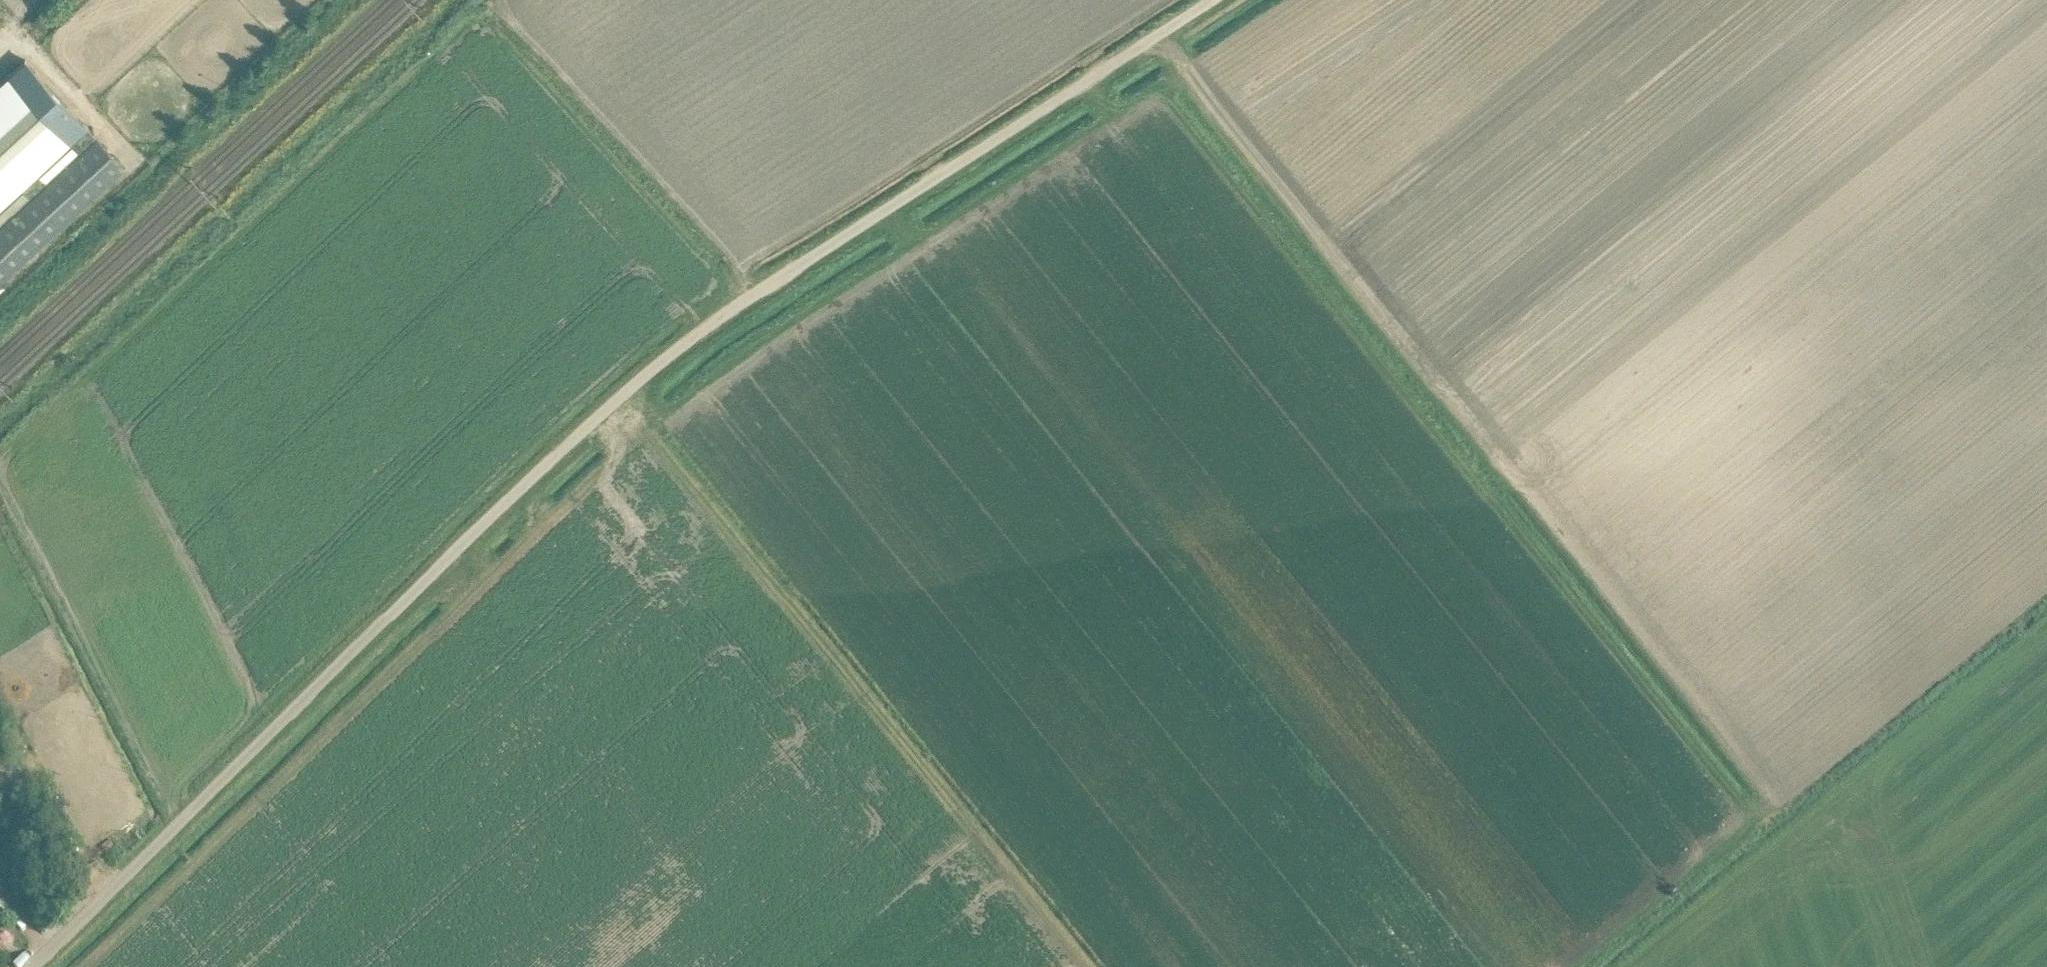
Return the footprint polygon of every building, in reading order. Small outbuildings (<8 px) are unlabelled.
[(125,166),(26,59),(0,83),(0,282),(125,166)]
